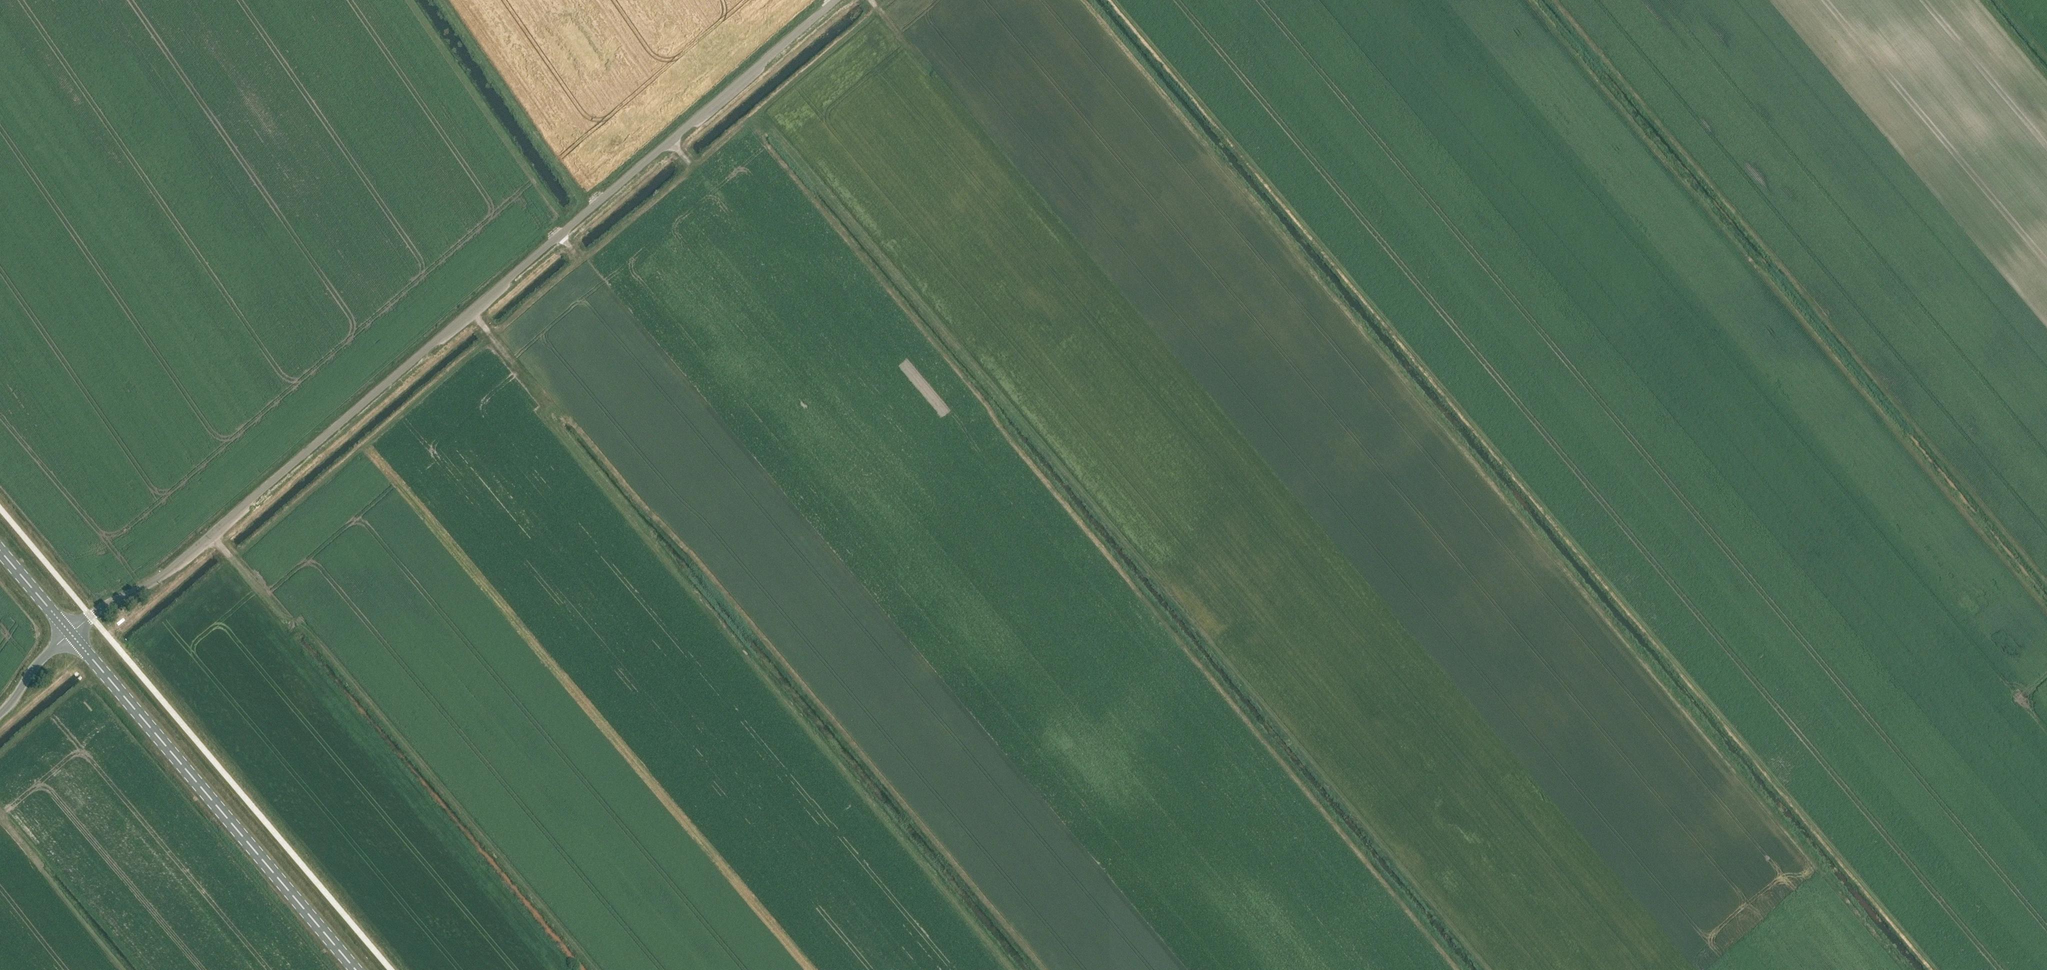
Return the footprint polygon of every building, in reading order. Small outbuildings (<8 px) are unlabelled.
[(856,5),(852,10),(858,16),(862,10),(856,5)] [(668,177),(677,169),(672,163),(663,171),(668,177)] [(204,571),(217,561),(214,556),(200,566),(204,571)]
